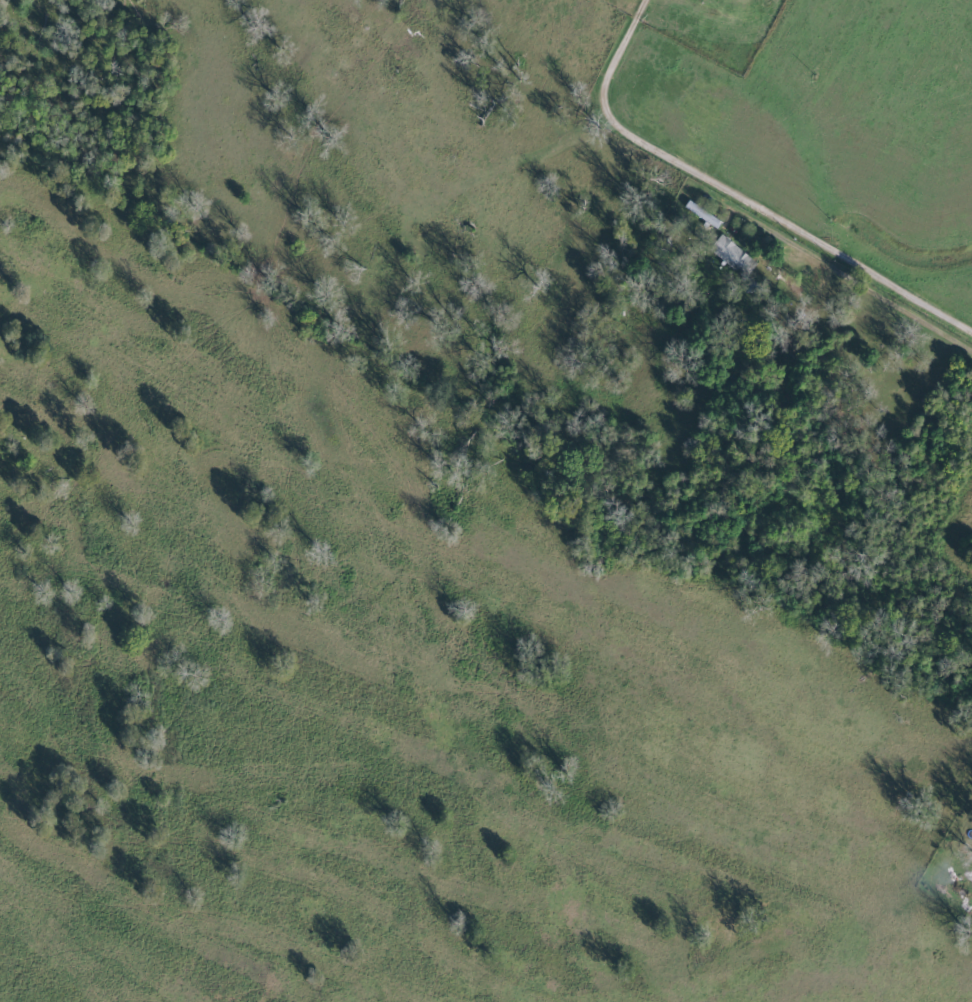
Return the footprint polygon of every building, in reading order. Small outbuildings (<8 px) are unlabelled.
[(753,259),(721,235),(709,251),(741,274),(753,259)]
